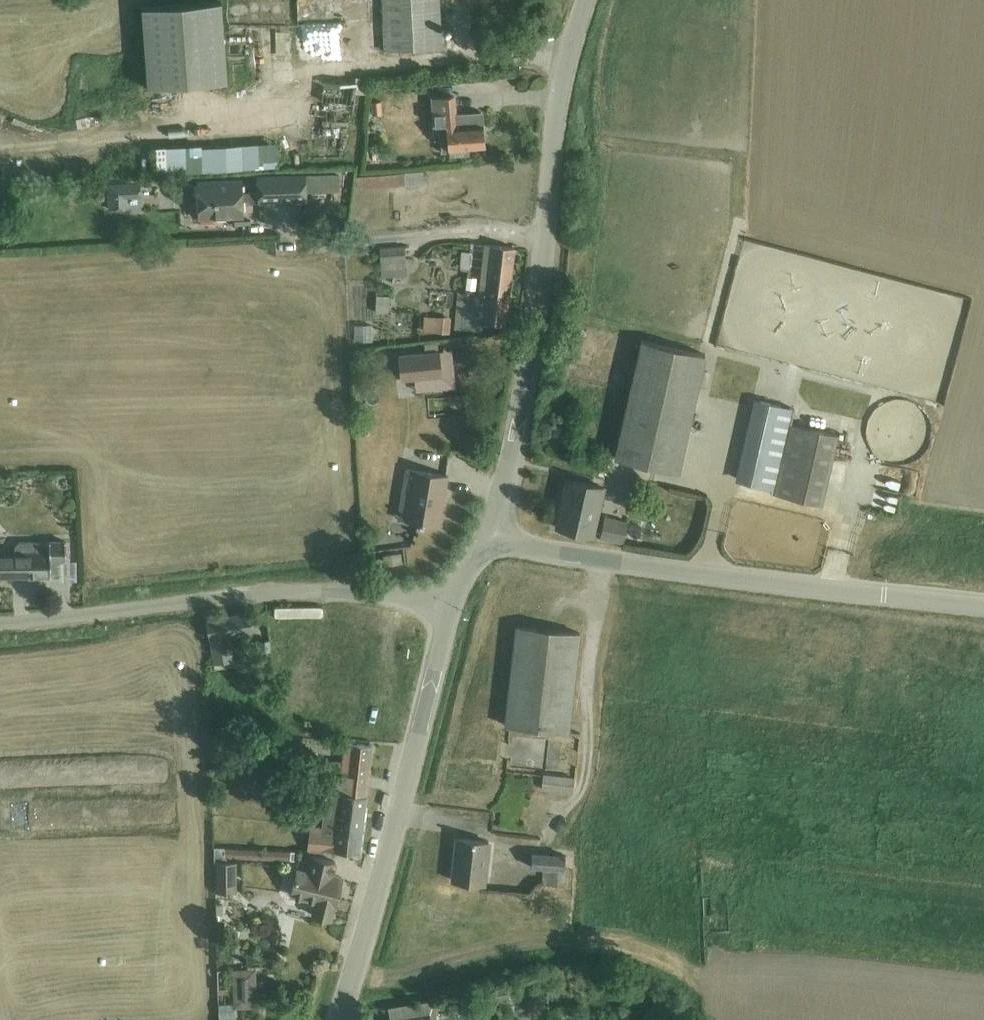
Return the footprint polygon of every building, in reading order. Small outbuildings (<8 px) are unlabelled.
[(321,0),(301,0),(303,17),(323,15),(321,0)] [(384,51),(441,48),(439,0),(381,0),(384,51)] [(225,49),(221,2),(205,3),(194,4),(154,7),(141,8),(143,28),(144,48),(147,88),(160,87),(200,84),(211,83),(227,82),(226,70),(225,49)] [(303,61),(324,59),(319,21),(299,23),(303,61)] [(441,139),(443,154),(469,152),(468,147),(483,145),(480,113),(455,115),(454,96),(431,98),(434,126),(446,125),(447,138),(441,139)] [(380,102),(371,103),(372,116),(381,115),(380,102)] [(322,122),(321,134),(343,135),(344,124),(322,122)] [(297,141),(160,142),(160,167),(297,166),(297,141)] [(404,172),(385,174),(386,186),(405,185),(404,172)] [(241,180),(197,181),(199,217),(243,216),(242,200),(248,200),(248,203),(258,202),(306,200),(305,174),(257,176),(258,192),(242,193),(241,180)] [(123,210),(123,197),(140,197),(140,185),(109,185),(109,211),(123,210)] [(9,215),(8,193),(0,194),(0,216),(9,215)] [(505,324),(514,247),(490,244),(483,306),(475,305),(476,294),(464,292),(461,318),(505,324)] [(405,246),(379,248),(382,278),(408,275),(405,246)] [(466,250),(465,267),(479,268),(480,250),(466,250)] [(480,288),(481,276),(460,275),(459,287),(480,288)] [(377,297),(376,313),(390,314),(391,298),(377,297)] [(454,317),(426,317),(426,334),(454,334),(454,317)] [(355,324),(354,340),(370,341),(371,325),(355,324)] [(678,472),(705,354),(642,340),(616,458),(678,472)] [(441,375),(439,351),(438,351),(437,343),(424,344),(425,353),(399,355),(401,379),(441,375)] [(821,504),(837,434),(791,423),(795,409),(760,401),(742,481),(771,488),(770,493),(821,504)] [(402,492),(410,493),(406,519),(398,517),(398,518),(418,522),(418,523),(423,524),(423,522),(439,525),(437,524),(442,494),(445,494),(448,476),(406,469),(402,492)] [(593,532),(603,484),(567,476),(556,524),(593,532)] [(623,541),(628,519),(605,514),(600,536),(623,541)] [(51,575),(51,559),(66,559),(66,540),(19,541),(10,549),(0,549),(0,575),(51,575)] [(399,552),(385,554),(387,564),(401,562),(399,552)] [(227,650),(225,637),(252,633),(249,612),(207,618),(214,663),(232,660),(231,650),(227,650)] [(570,731),(580,632),(516,626),(506,725),(570,731)] [(269,644),(258,645),(260,663),(270,663),(269,644)] [(330,775),(322,836),(314,836),(313,848),(358,853),(370,745),(348,744),(343,777),(330,775)] [(317,754),(299,753),(298,773),(316,774),(317,754)] [(573,792),(575,776),(544,773),(542,789),(573,792)] [(486,883),(490,840),(459,837),(454,879),(486,883)] [(563,868),(564,856),(533,853),(532,866),(543,867),(541,882),(561,884),(563,868)] [(336,909),(345,876),(333,873),(336,863),(310,857),(306,874),(297,872),(290,896),(314,904),(311,915),(330,920),(333,909),(336,909)] [(216,892),(235,892),(235,863),(216,863),(216,892)] [(235,1009),(257,1009),(256,970),(234,971),(234,1004),(235,1009)] [(234,1004),(219,1005),(219,1019),(235,1019),(235,1009),(234,1004)]
